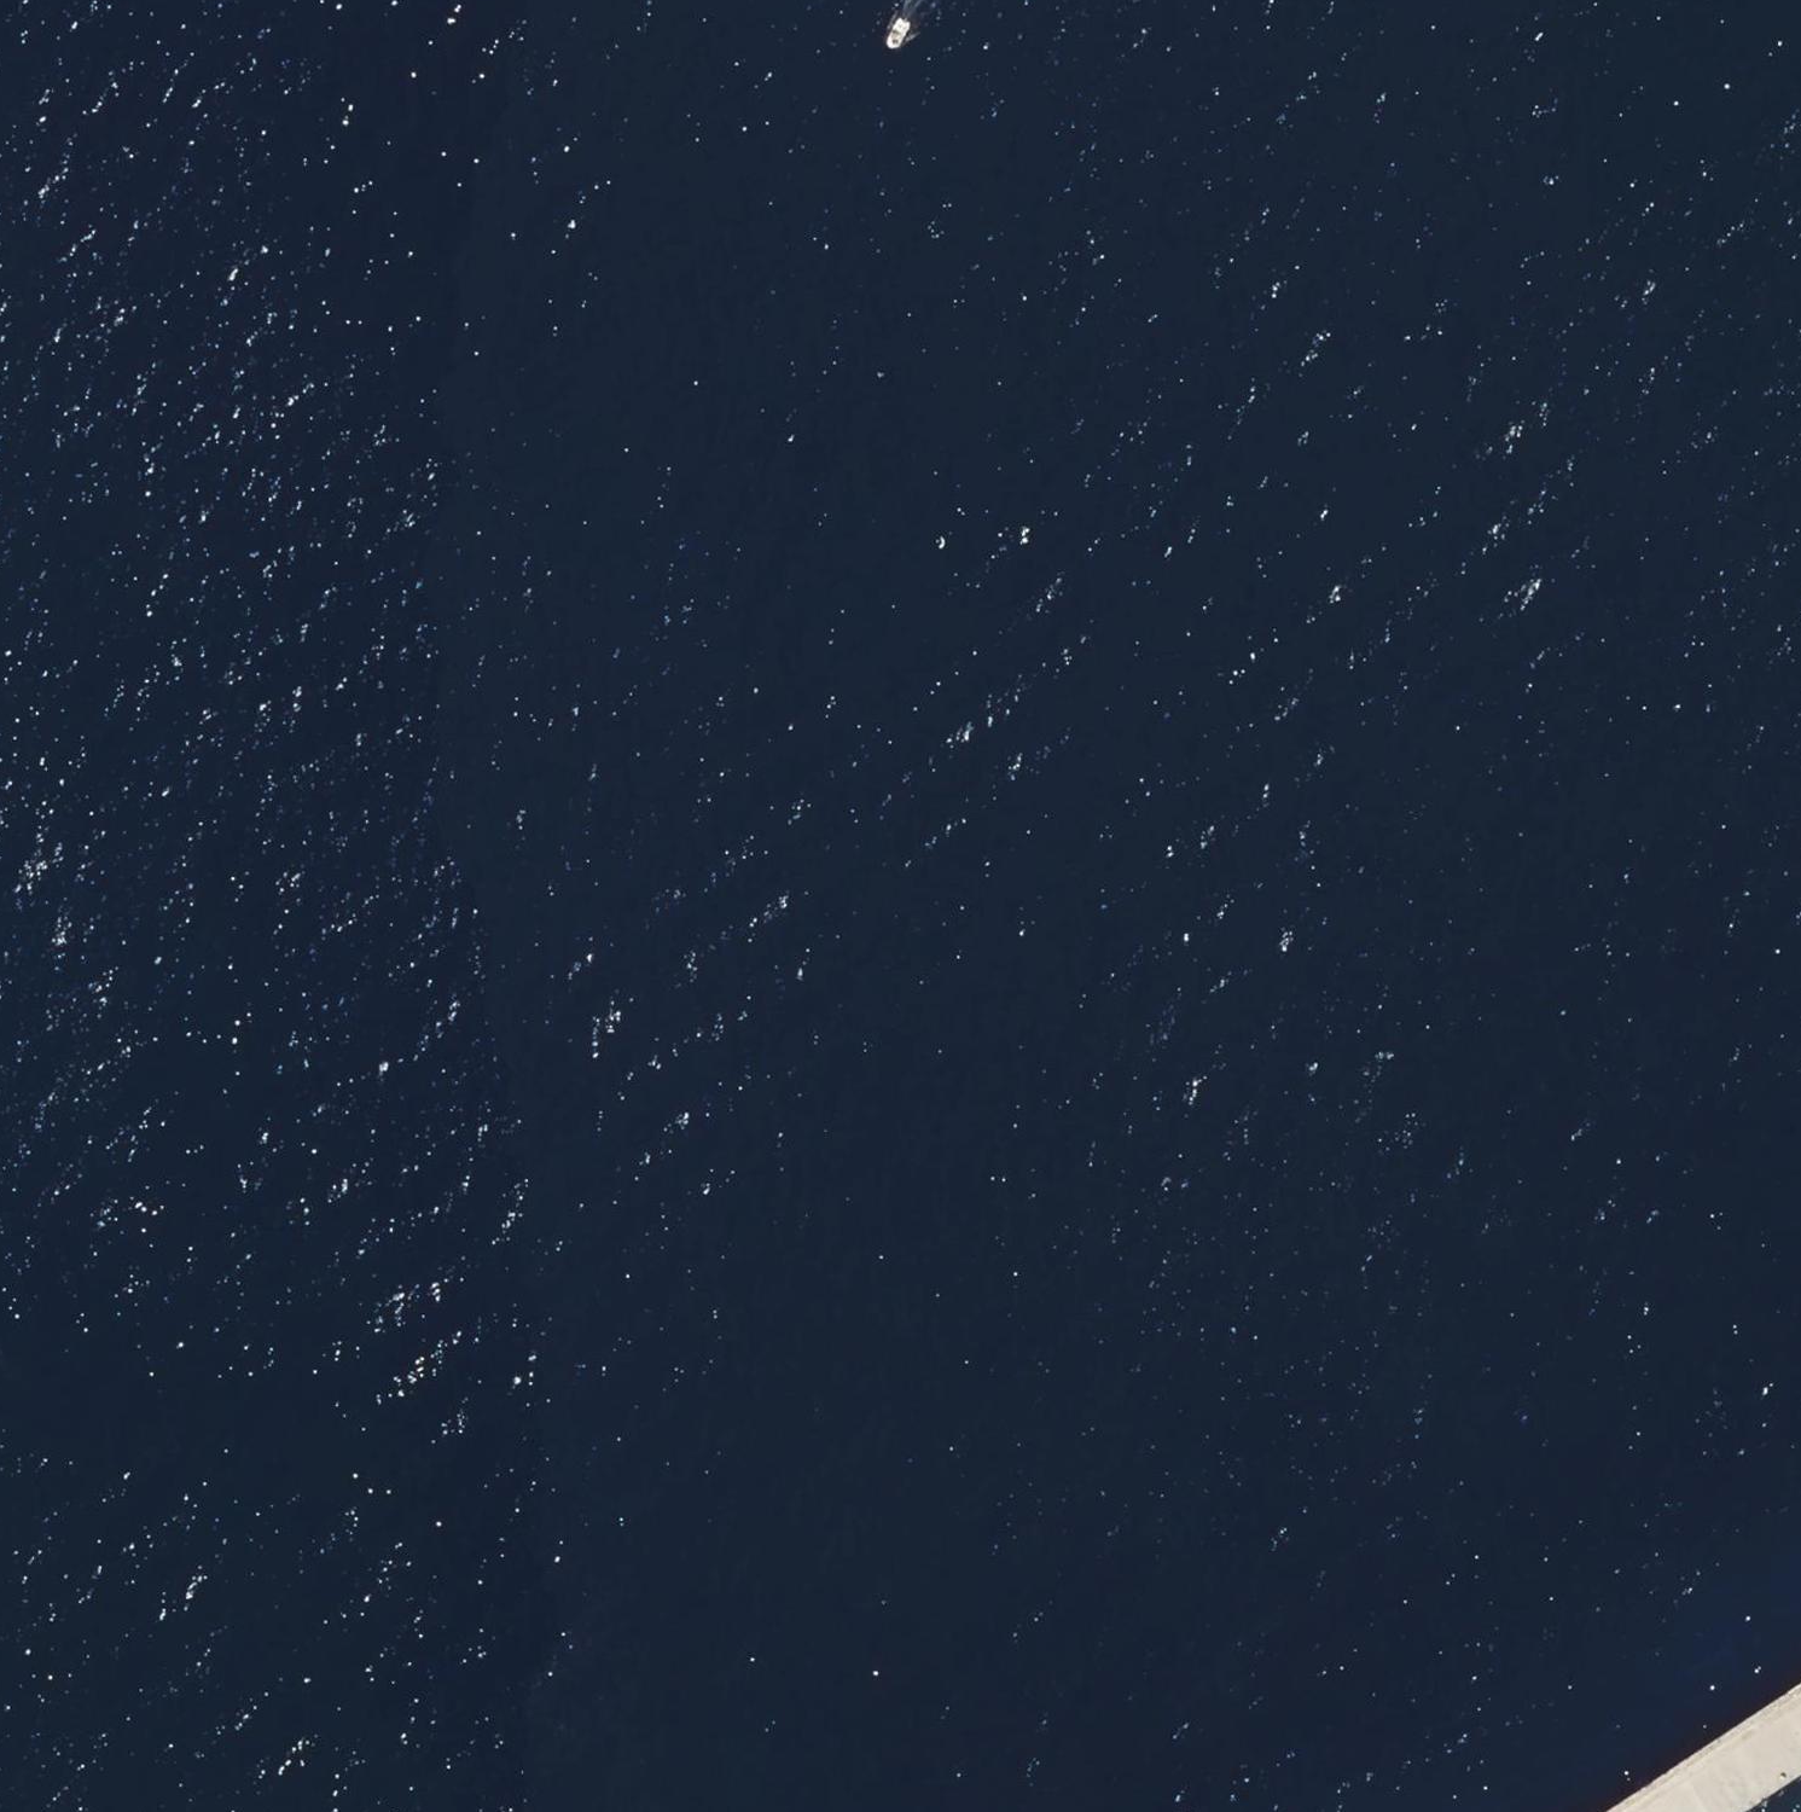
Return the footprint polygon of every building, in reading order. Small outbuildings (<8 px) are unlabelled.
[(1800,1695),(1800,1685),(1608,1811),(1623,1811),(1800,1695)]
